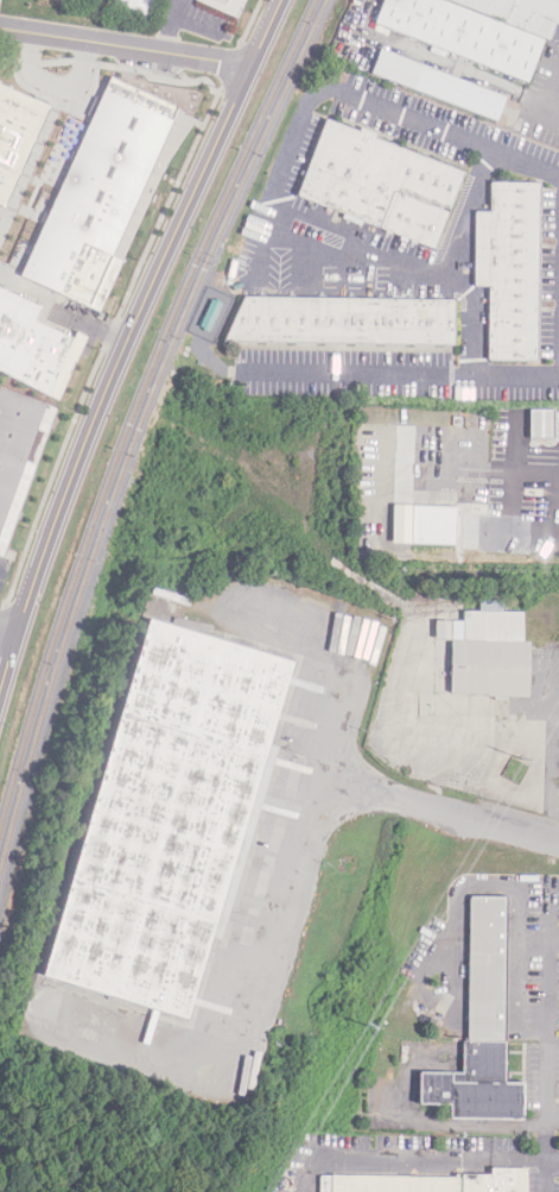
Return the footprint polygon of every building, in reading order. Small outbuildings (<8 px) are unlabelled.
[(113,1),(113,0),(154,0),(146,17),(113,1)] [(235,17),(243,0),(200,0),(235,17)] [(375,23),(526,83),(542,40),(547,43),(558,14),(558,0),(384,0),(375,23)] [(380,50),(369,75),(495,123),(506,99),(380,50)] [(56,401),(0,373),(0,286),(14,292),(21,273),(12,268),(18,254),(28,259),(40,232),(28,227),(36,210),(47,216),(110,77),(178,108),(173,118),(191,123),(183,141),(169,160),(97,312),(58,294),(50,311),(78,325),(75,334),(85,338),(56,401)] [(46,113),(0,210),(0,92),(4,94),(23,104),(46,113)] [(325,121),(297,196),(432,248),(462,175),(374,141),(377,133),(362,127),(358,134),(325,121)] [(475,211),(474,285),(489,285),(489,359),(535,360),(538,184),(489,184),(489,211),(475,211)] [(243,297),(222,341),(452,345),(453,302),(243,297)] [(56,408),(0,558),(0,387),(56,408)] [(528,410),(528,439),(552,439),(553,411),(528,410)] [(412,505),(409,543),(456,545),(457,507),(412,505)] [(476,513),(531,515),(529,554),(475,552),(476,513)] [(465,610),(481,610),(481,600),(502,601),(502,611),(525,611),(525,640),(531,640),(529,696),(487,696),(487,692),(452,692),(452,639),(436,639),(437,622),(465,622),(465,610)] [(150,619),(293,660),(268,743),(274,746),(271,756),(216,937),(191,1019),(40,976),(150,619)] [(465,893),(503,894),(502,1080),(521,1080),(521,1120),(445,1120),(445,1104),(417,1104),(417,1071),(458,1071),(458,1040),(464,1040),(465,893)] [(526,1169),(490,1168),(489,1178),(320,1174),(320,1191),(525,1191),(526,1169)]
